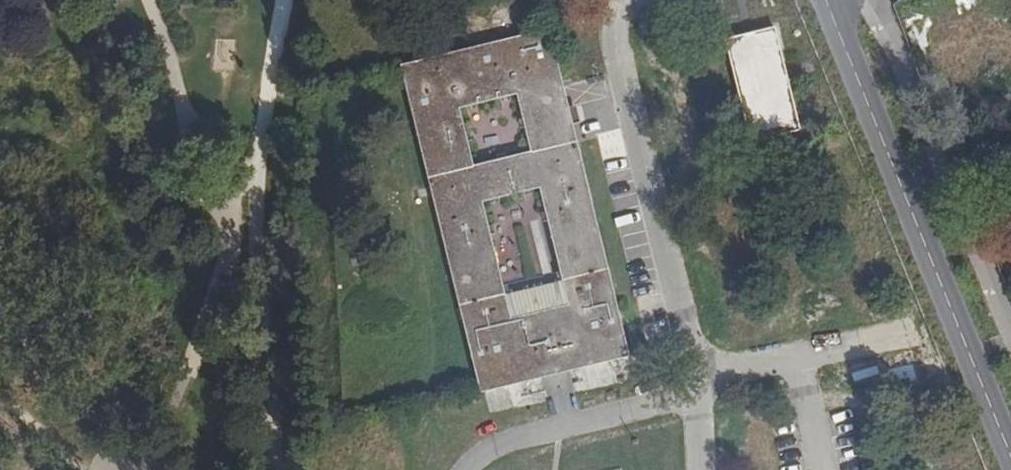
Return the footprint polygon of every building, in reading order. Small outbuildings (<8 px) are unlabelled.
[(793,134),(771,29),(721,40),(745,145),(793,134)] [(591,273),(575,204),(583,202),(568,142),(560,145),(546,85),(556,81),(542,30),(396,68),(439,246),(446,244),(460,303),(452,307),(473,394),(517,382),(517,375),(570,360),(574,369),(618,358),(598,272),(591,273)]
